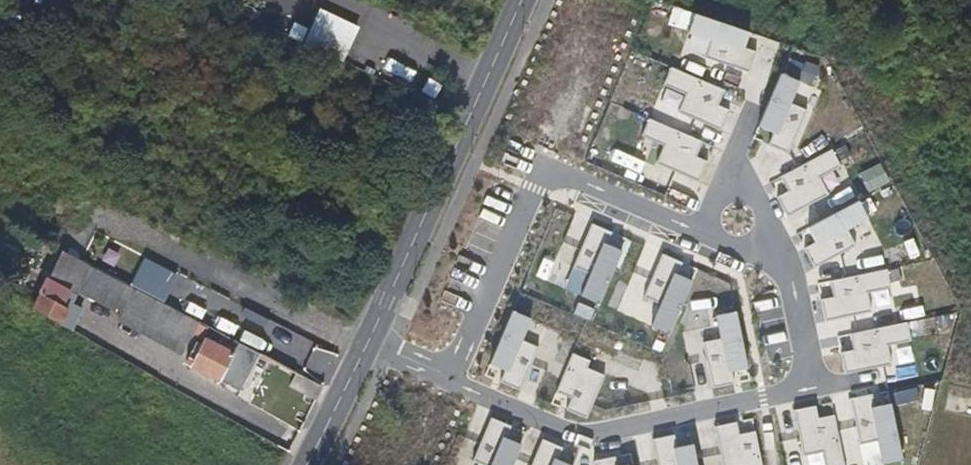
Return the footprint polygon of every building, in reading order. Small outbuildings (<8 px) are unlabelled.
[(301,40),(341,61),(359,27),(319,6),(301,40)] [(588,156),(640,30),(596,12),(545,138),(588,156)] [(421,96),(429,77),(392,60),(384,78),(421,96)] [(685,212),(696,186),(632,160),(650,118),(633,111),(605,179),(685,212)] [(47,281),(74,295),(92,262),(79,255),(65,248),(47,281)] [(677,273),(682,261),(660,253),(643,296),(659,303),(651,324),(670,332),(692,279),(677,273)] [(44,315),(58,323),(74,295),(47,281),(32,308),(44,315)] [(588,324),(594,306),(567,297),(561,315),(588,324)] [(658,353),(658,336),(636,335),(637,315),(620,315),(619,352),(658,353)] [(235,353),(204,336),(192,358),(188,356),(184,362),(219,382),(235,353)] [(617,405),(645,403),(642,365),(613,367),(617,405)] [(288,384),(316,399),(321,388),(323,385),(295,370),(288,384)] [(656,372),(644,374),(649,399),(661,397),(656,372)] [(871,393),(850,396),(857,443),(878,440),(882,464),(901,461),(892,403),(873,406),(871,393)] [(825,464),(841,464),(831,407),(796,414),(803,453),(822,450),(825,464)]
